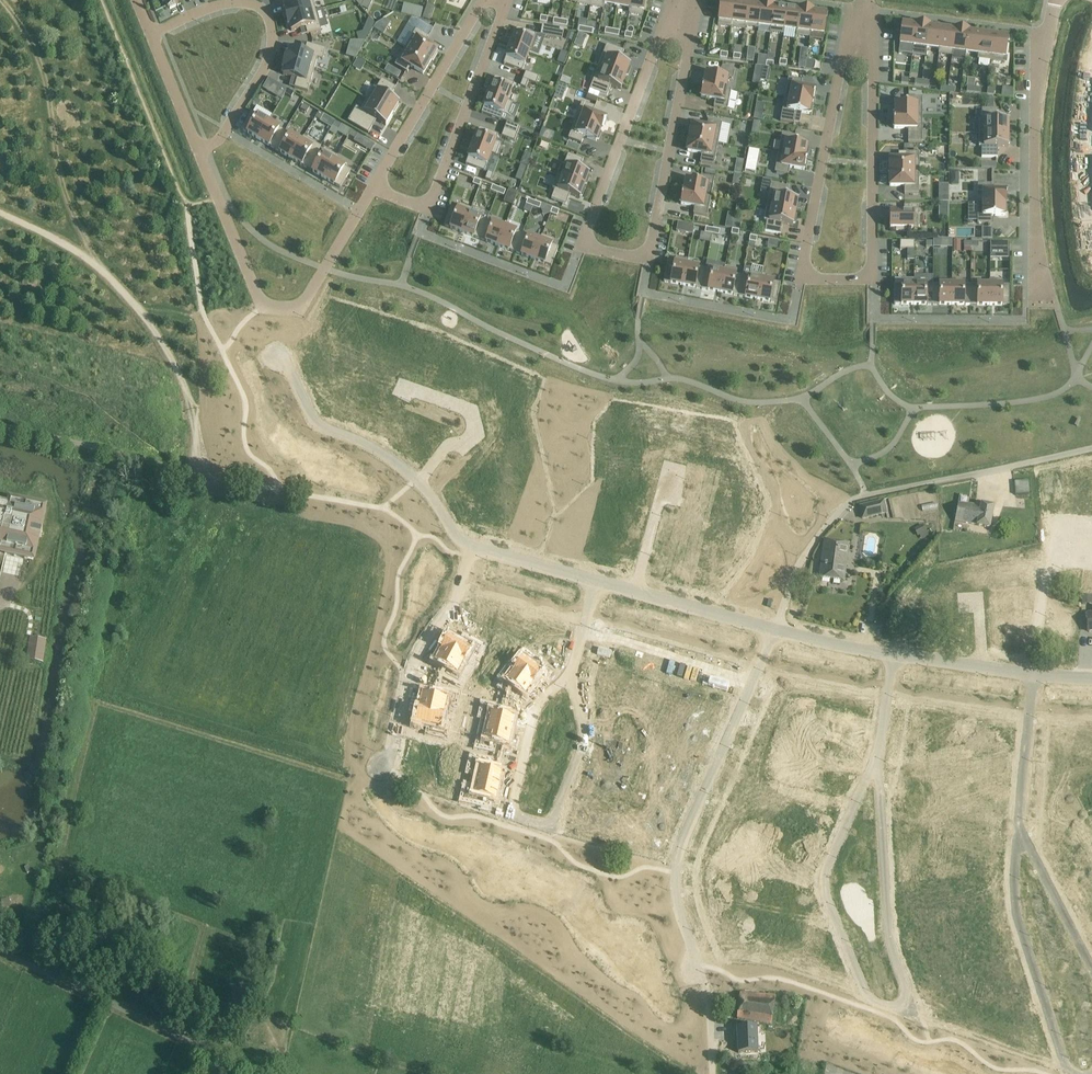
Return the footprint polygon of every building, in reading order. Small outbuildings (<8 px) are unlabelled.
[(285,6),(286,11),(285,11),(287,19),(315,11),(312,0),(298,0),(299,2),(285,6)] [(361,7),(368,10),(373,0),(364,0),(361,7)] [(590,6),(604,9),(605,3),(604,3),(605,0),(591,0),(590,6)] [(617,6),(630,8),(632,0),(618,0),(617,6)] [(629,13),(643,16),(646,0),(632,0),(630,8),(629,13)] [(730,2),(721,0),(718,26),(731,27),(734,2),(733,2),(730,2)] [(731,27),(744,29),(747,4),(734,2),(731,27)] [(760,6),(747,4),(744,29),(747,29),(747,27),(758,28),(758,26),(761,4),(760,4),(760,6)] [(761,4),(758,26),(771,27),(770,32),(771,33),(774,7),(774,6),(773,6),(761,4)] [(414,16),(414,17),(421,19),(423,9),(417,7),(417,8),(414,16)] [(787,9),(774,7),(771,33),(784,34),(785,29),(787,9)] [(789,9),(787,9),(785,29),(797,31),(799,11),(791,10),(789,9)] [(814,11),(800,9),(799,11),(797,31),(796,36),(810,38),(811,32),(813,12),(814,11)] [(315,11),(287,19),(289,26),(290,26),(292,31),(306,27),(307,34),(321,30),(320,29),(315,11)] [(813,12),(811,32),(824,34),(826,14),(813,12)] [(376,24),(374,28),(384,34),(391,23),(385,19),(376,24)] [(916,26),(903,24),(900,44),(913,46),(916,24),(916,26)] [(929,26),(916,24),(913,46),(926,47),(929,26)] [(542,26),(540,35),(545,36),(562,39),(564,30),(542,26)] [(930,26),(929,26),(926,47),(939,49),(938,54),(939,54),(942,29),(930,27),(930,26)] [(517,28),(510,46),(529,53),(538,56),(545,36),(540,35),(536,35),(517,28)] [(416,29),(406,47),(430,62),(432,60),(433,60),(437,53),(436,52),(437,51),(438,50),(425,43),(428,37),(428,36),(416,29)] [(955,31),(942,29),(939,54),(952,56),(955,29),(955,31)] [(968,31),(955,29),(952,56),(953,51),(966,52),(968,31)] [(969,31),(968,31),(966,52),(978,54),(977,59),(978,59),(981,34),(969,32),(969,31)] [(363,32),(357,34),(358,40),(366,40),(363,32)] [(994,36),(981,34),(978,59),(991,61),(994,36)] [(1008,38),(994,36),(991,61),(1004,63),(1008,38)] [(288,55),(285,62),(314,70),(317,58),(323,60),(326,49),(307,44),(304,54),(290,50),(289,55),(288,55)] [(607,45),(598,67),(625,77),(626,75),(628,75),(631,68),(629,67),(630,65),(630,66),(630,65),(620,61),(624,51),(607,45)] [(510,46),(504,64),(522,71),(529,53),(510,46)] [(406,47),(395,65),(407,72),(411,66),(424,74),(424,73),(430,62),(406,47)] [(808,59),(809,48),(802,47),(800,66),(820,69),(822,61),(808,59)] [(285,70),(283,75),(297,79),(295,88),(308,92),(314,70),(285,62),(283,69),(285,70)] [(598,67),(590,89),(600,93),(607,96),(611,86),(621,90),(621,89),(625,77),(598,67)] [(706,76),(704,76),(703,83),(705,83),(704,85),(726,89),(728,78),(733,79),(735,71),(721,69),(720,76),(711,74),(708,74),(707,73),(706,76)] [(526,72),(523,79),(529,81),(536,84),(539,77),(526,72)] [(495,77),(488,95),(507,102),(507,101),(514,84),(495,77)] [(269,78),(264,88),(283,99),(285,94),(288,89),(269,78)] [(802,81),(788,78),(787,87),(785,97),(790,98),(813,102),(815,93),(815,92),(815,90),(801,88),(802,81)] [(523,79),(520,86),(526,88),(529,81),(523,79)] [(374,88),(367,99),(392,114),(393,112),(395,112),(399,106),(397,105),(398,103),(399,103),(390,97),(396,88),(382,80),(376,89),(374,88)] [(726,89),(704,85),(703,85),(703,86),(701,96),(701,97),(715,100),(715,101),(714,107),(727,109),(729,102),(731,90),(726,89)] [(1015,97),(1015,87),(1002,87),(1001,96),(1015,97)] [(288,89),(285,94),(291,98),(294,93),(288,89)] [(488,95),(482,113),(500,120),(503,113),(508,115),(512,104),(512,103),(507,101),(507,102),(488,95)] [(790,98),(785,97),(783,107),(782,110),(780,121),(794,124),(796,112),(808,114),(809,114),(810,113),(810,112),(811,112),(813,105),(811,105),(812,103),(813,103),(813,102),(790,98)] [(908,104),(895,104),(895,107),(894,107),(894,114),(895,114),(895,116),(894,116),(922,117),(922,97),(908,97),(908,104)] [(356,107),(348,121),(369,133),(376,120),(386,125),(386,124),(392,114),(367,99),(361,110),(356,107)] [(582,102),(575,120),(601,130),(600,130),(602,131),(606,119),(593,114),(595,107),(582,102)] [(755,117),(763,119),(766,103),(759,102),(755,117)] [(303,104),(301,109),(307,113),(310,108),(303,104)] [(998,109),(982,109),(982,120),(979,120),(979,133),(1008,133),(1008,121),(1008,120),(998,120),(998,109)] [(252,112),(242,129),(258,139),(269,122),(268,122),(253,113),(252,112)] [(319,112),(316,118),(320,121),(324,114),(323,114),(319,112)] [(320,121),(331,128),(333,126),(335,121),(324,114),(320,121)] [(922,117),(894,116),(894,129),(908,129),(908,142),(922,142),(922,117)] [(575,120),(568,138),(581,143),(584,137),(596,141),(597,139),(599,139),(601,133),(600,132),(600,130),(601,130),(575,120)] [(702,127),(692,125),(692,126),(690,138),(718,143),(722,123),(704,120),(702,127)] [(335,121),(333,126),(339,130),(342,125),(335,121)] [(269,122),(258,139),(275,149),(285,132),(269,122)] [(507,123),(504,129),(517,134),(520,127),(513,124),(507,122),(507,123)] [(479,128),(473,146),(492,153),(491,154),(496,156),(497,155),(501,144),(496,142),(498,135),(479,128)] [(504,129),(502,136),(515,141),(517,134),(504,129)] [(352,131),(349,136),(355,139),(358,135),(352,131)] [(285,132),(275,149),(291,159),(303,139),(302,139),(292,133),(291,135),(285,132)] [(1008,133),(979,133),(979,146),(982,146),(982,157),(997,157),(997,147),(1008,147),(1008,146),(1008,144),(1010,144),(1010,136),(1008,136),(1008,133)] [(796,136),(782,134),(781,141),(780,146),(779,153),(807,158),(805,157),(806,155),(807,156),(809,149),(807,148),(808,146),(806,145),(805,145),(795,143),(796,136)] [(303,139),(291,159),(307,168),(318,151),(321,147),(304,137),(302,139),(303,139)] [(718,143),(690,138),(689,140),(688,140),(686,148),(688,148),(688,150),(687,150),(687,151),(698,153),(696,160),(714,163),(718,143)] [(568,142),(566,148),(578,152),(580,146),(568,142)] [(473,146),(466,164),(485,171),(491,154),(492,153),(473,146)] [(318,151),(307,168),(324,178),(335,158),(336,159),(337,156),(326,150),(323,154),(318,151)] [(759,151),(749,150),(747,162),(757,164),(759,151)] [(807,158),(779,153),(777,162),(776,164),(775,172),(789,174),(790,168),(804,170),(804,169),(805,169),(806,159),(807,158)] [(888,163),(888,171),(890,171),(890,173),(919,173),(919,163),(919,158),(919,153),(901,153),(901,160),(890,160),(890,161),(890,160),(890,163),(888,163)] [(562,163),(557,176),(560,177),(584,186),(585,183),(587,184),(590,177),(588,176),(589,174),(579,170),(583,160),(568,154),(565,164),(562,163)] [(335,158),(324,178),(341,188),(351,171),(345,167),(346,165),(336,159),(335,158)] [(488,172),(485,179),(491,181),(493,174),(488,172)] [(890,185),(890,186),(904,186),(904,194),(918,194),(919,173),(890,173),(890,185)] [(555,189),(551,199),(566,205),(570,195),(580,198),(581,195),(582,196),(585,189),(583,188),(584,186),(560,177),(557,176),(553,188),(555,189)] [(683,192),(711,197),(713,186),(714,178),(701,176),(699,183),(688,181),(688,180),(686,180),(686,183),(684,182),(683,189),(685,190),(684,192),(683,192)] [(789,187),(771,184),(767,207),(795,213),(797,203),(797,202),(797,200),(798,200),(787,198),(789,187)] [(992,184),(978,184),(978,192),(983,192),(983,203),(1006,204),(1006,191),(992,191),(992,184)] [(681,203),(680,204),(695,207),(693,214),(707,216),(709,209),(709,205),(711,197),(683,192),(683,193),(681,203)] [(983,203),(978,203),(978,223),(992,223),(992,216),(1005,216),(1005,213),(1006,213),(1007,206),(1005,206),(1005,204),(1006,204),(983,203)] [(890,213),(890,228),(896,228),(896,230),(904,230),(904,228),(911,228),(914,228),(918,228),(918,206),(904,206),(904,213),(890,213)] [(795,213),(767,207),(764,220),(767,221),(765,231),(780,234),(782,224),(793,226),(793,225),(793,223),(795,223),(796,215),(795,215),(795,213)] [(456,210),(450,208),(443,226),(449,228),(449,230),(461,234),(469,214),(457,209),(456,210)] [(481,218),(469,214),(461,234),(473,239),(474,238),(480,240),(486,222),(481,220),(481,218)] [(492,224),(486,222),(480,240),(485,242),(484,243),(497,248),(505,227),(492,223),(492,224)] [(694,225),(678,222),(676,231),(693,234),(694,225)] [(517,232),(505,227),(497,248),(509,253),(509,251),(515,254),(522,235),(517,233),(517,232)] [(527,237),(522,235),(515,254),(520,256),(520,257),(532,262),(540,240),(528,236),(527,237)] [(778,241),(769,239),(768,246),(777,248),(778,241)] [(553,244),(540,240),(532,262),(545,266),(545,265),(551,267),(558,248),(552,246),(553,244)] [(1009,242),(990,242),(990,252),(1009,252),(1009,242)] [(675,263),(668,262),(664,282),(683,285),(687,266),(688,260),(676,258),(675,263)] [(698,268),(687,266),(683,285),(702,289),(705,269),(698,268)] [(737,270),(724,267),(723,272),(720,292),(739,296),(743,276),(736,275),(737,270)] [(711,270),(705,269),(702,289),(720,292),(723,272),(711,270)] [(749,277),(743,276),(739,296),(758,300),(762,280),(763,275),(750,272),(749,277)] [(902,284),(895,284),(894,304),(914,305),(914,285),(914,284),(914,279),(902,279),(902,284)] [(773,282),(762,280),(758,300),(777,303),(780,283),(773,282)] [(1002,280),(990,280),(990,285),(990,305),(1009,305),(1009,285),(1002,285),(1002,280)] [(914,284),(914,285),(914,305),(933,305),(933,285),(914,284)] [(952,285),(933,285),(933,305),(952,305),(952,285)] [(971,285),(952,285),(952,305),(971,305),(971,285)] [(990,285),(971,285),(971,305),(990,305),(990,285)] [(1016,495),(1029,493),(1028,480),(1014,481),(1016,495)] [(0,548),(0,552),(4,553),(33,559),(44,507),(11,500),(10,505),(8,505),(0,503),(0,548)] [(886,513),(884,501),(860,507),(863,518),(886,513)] [(990,528),(992,517),(994,506),(981,504),(981,505),(959,503),(955,521),(977,525),(990,528)] [(843,580),(848,544),(825,541),(820,577),(843,580)] [(1042,613),(1042,592),(1028,592),(1028,613),(1042,613)] [(1082,604),(1091,604),(1091,596),(1082,595),(1082,604)] [(449,635),(442,648),(465,660),(471,650),(475,651),(479,644),(466,637),(464,643),(449,635)] [(504,639),(501,646),(506,648),(509,642),(504,639)] [(442,648),(435,661),(449,668),(446,674),(459,681),(463,674),(459,672),(465,660),(442,648)] [(523,658),(514,669),(534,684),(542,672),(537,668),(540,663),(526,653),(523,658)] [(507,681),(504,686),(516,695),(519,690),(526,695),(534,684),(514,669),(506,680),(507,681)] [(481,684),(477,690),(482,693),(486,686),(481,684)] [(422,693),(419,707),(445,713),(447,701),(451,701),(453,694),(439,690),(438,697),(422,693)] [(513,699),(505,696),(503,702),(511,704),(513,699)] [(488,706),(487,713),(490,714),(488,726),(512,732),(515,718),(501,715),(502,709),(488,706)] [(419,707),(416,722),(432,725),(431,731),(445,734),(446,726),(442,725),(445,713),(419,707)] [(481,737),(479,745),(493,748),(495,742),(509,745),(512,732),(488,726),(485,738),(481,737)] [(473,757),(471,768),(479,770),(477,780),(499,785),(502,772),(496,770),(497,763),(473,757)] [(467,788),(464,799),(488,804),(490,797),(496,798),(499,785),(477,780),(475,789),(467,788)] [(457,801),(459,795),(450,793),(449,799),(457,801)] [(807,815),(802,826),(823,836),(829,824),(815,818),(818,811),(805,805),(802,813),(807,815)] [(792,835),(789,843),(802,848),(805,842),(818,847),(823,836),(802,826),(797,837),(792,835)] [(273,937),(271,944),(279,947),(281,939),(273,937)] [(775,995),(740,993),(737,1018),(771,1024),(775,995)] [(739,1053),(750,1052),(758,1052),(757,1037),(756,1027),(747,1028),(747,1037),(738,1038),(739,1053)]
